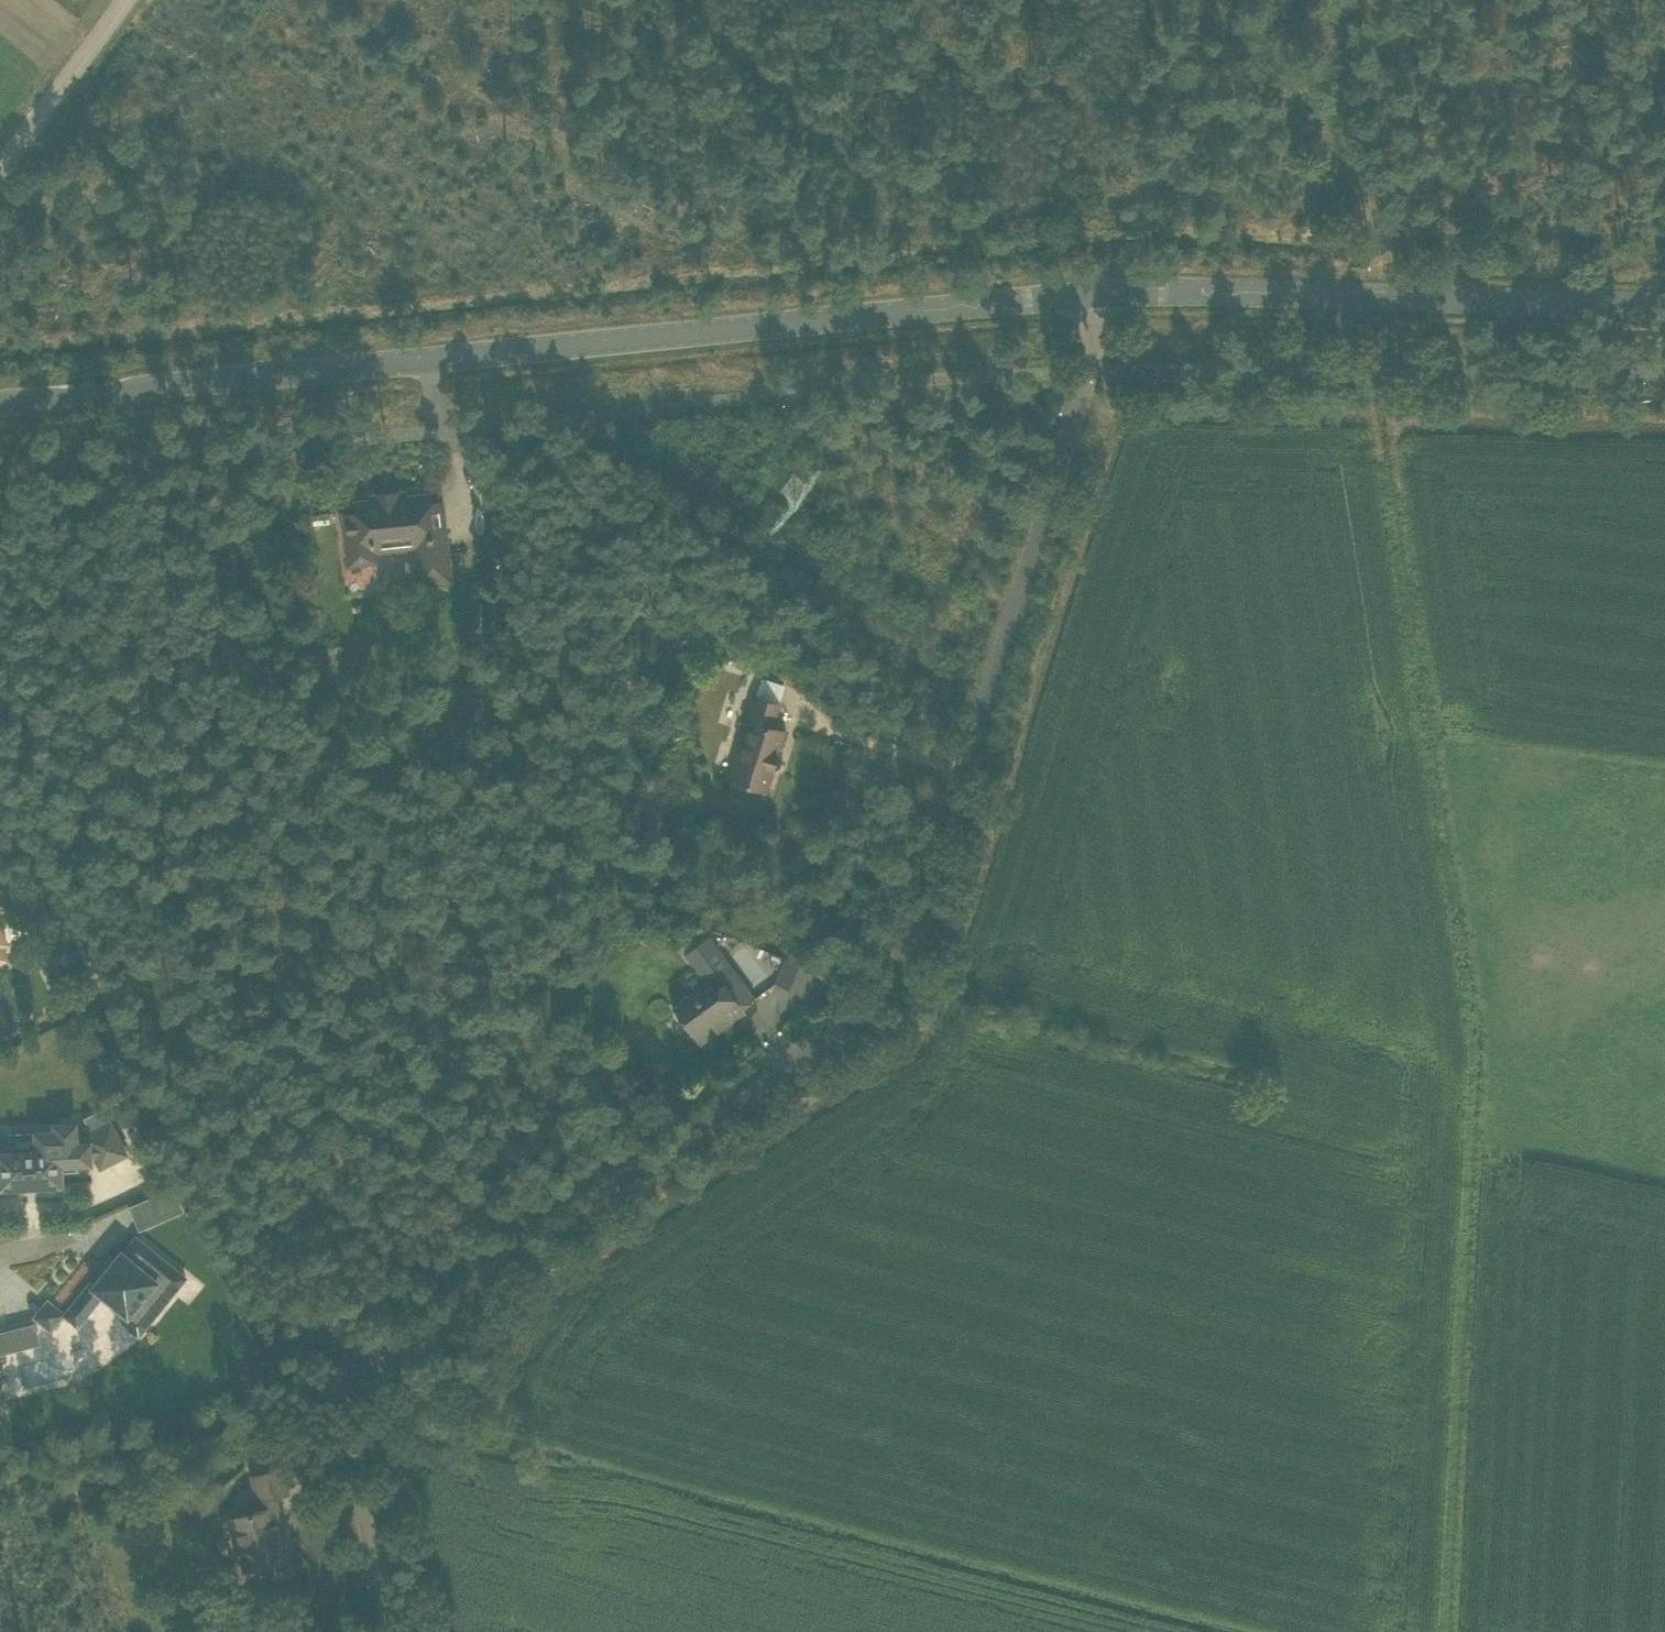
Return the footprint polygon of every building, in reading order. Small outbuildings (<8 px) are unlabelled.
[(358,512),(344,514),(347,536),(350,564),(376,562),(374,541),(415,537),(420,583),(449,580),(442,505),(428,507),(427,495),(407,497),(407,489),(368,493),(369,501),(357,502),(358,512)] [(730,778),(745,783),(766,790),(773,768),(776,769),(780,766),(783,758),(781,753),(778,752),(785,731),(772,727),(780,704),(752,694),(734,745),(740,747),(730,778)] [(813,969),(787,958),(777,982),(803,993),(813,969)] [(755,999),(742,981),(736,973),(716,988),(709,980),(673,1007),(700,1043),(735,1017),(733,1014),(755,999)] [(0,1143),(0,1172),(2,1172),(3,1185),(24,1184),(24,1187),(23,1187),(23,1189),(60,1187),(60,1185),(59,1185),(59,1182),(61,1182),(60,1171),(78,1170),(78,1164),(93,1163),(93,1158),(96,1157),(101,1167),(127,1153),(111,1123),(85,1137),(88,1141),(78,1142),(77,1123),(53,1124),(54,1133),(34,1134),(35,1147),(13,1149),(12,1143),(0,1143)] [(218,1150),(228,1145),(223,1135),(213,1139),(218,1150)] [(173,1189),(163,1194),(171,1214),(181,1210),(173,1189)] [(172,1294),(186,1277),(137,1236),(124,1252),(122,1250),(108,1267),(105,1264),(65,1314),(78,1325),(103,1295),(144,1328),(172,1294)] [(0,1333),(0,1352),(39,1342),(34,1325),(0,1333)] [(24,1373),(22,1367),(36,1363),(32,1347),(5,1353),(10,1376),(24,1373)] [(262,1509),(231,1518),(245,1569),(266,1563),(287,1557),(270,1498),(289,1492),(281,1467),(260,1474),(253,1476),(262,1509)]
